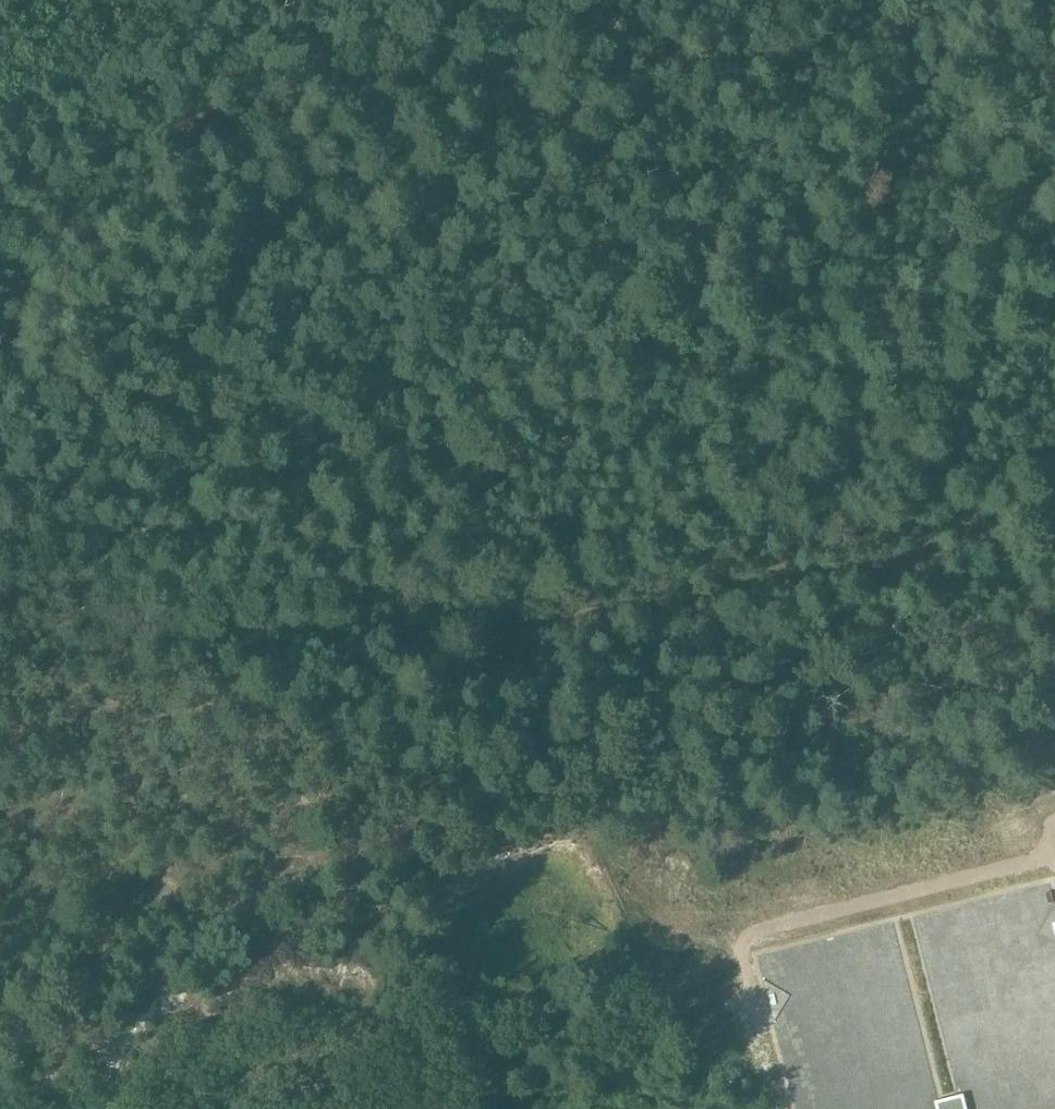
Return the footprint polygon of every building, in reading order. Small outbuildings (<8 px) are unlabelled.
[(963,1094),(935,1101),(937,1108),(966,1108),(963,1094)]
